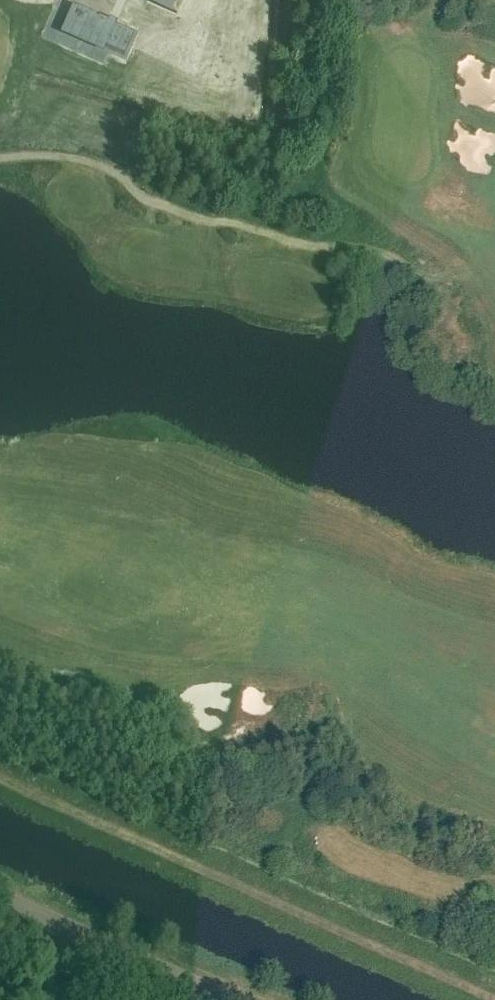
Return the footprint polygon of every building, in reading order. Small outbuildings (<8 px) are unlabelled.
[(174,0),(148,0),(147,1),(169,11),(174,0)] [(63,29),(124,56),(133,34),(73,7),(63,29)]
